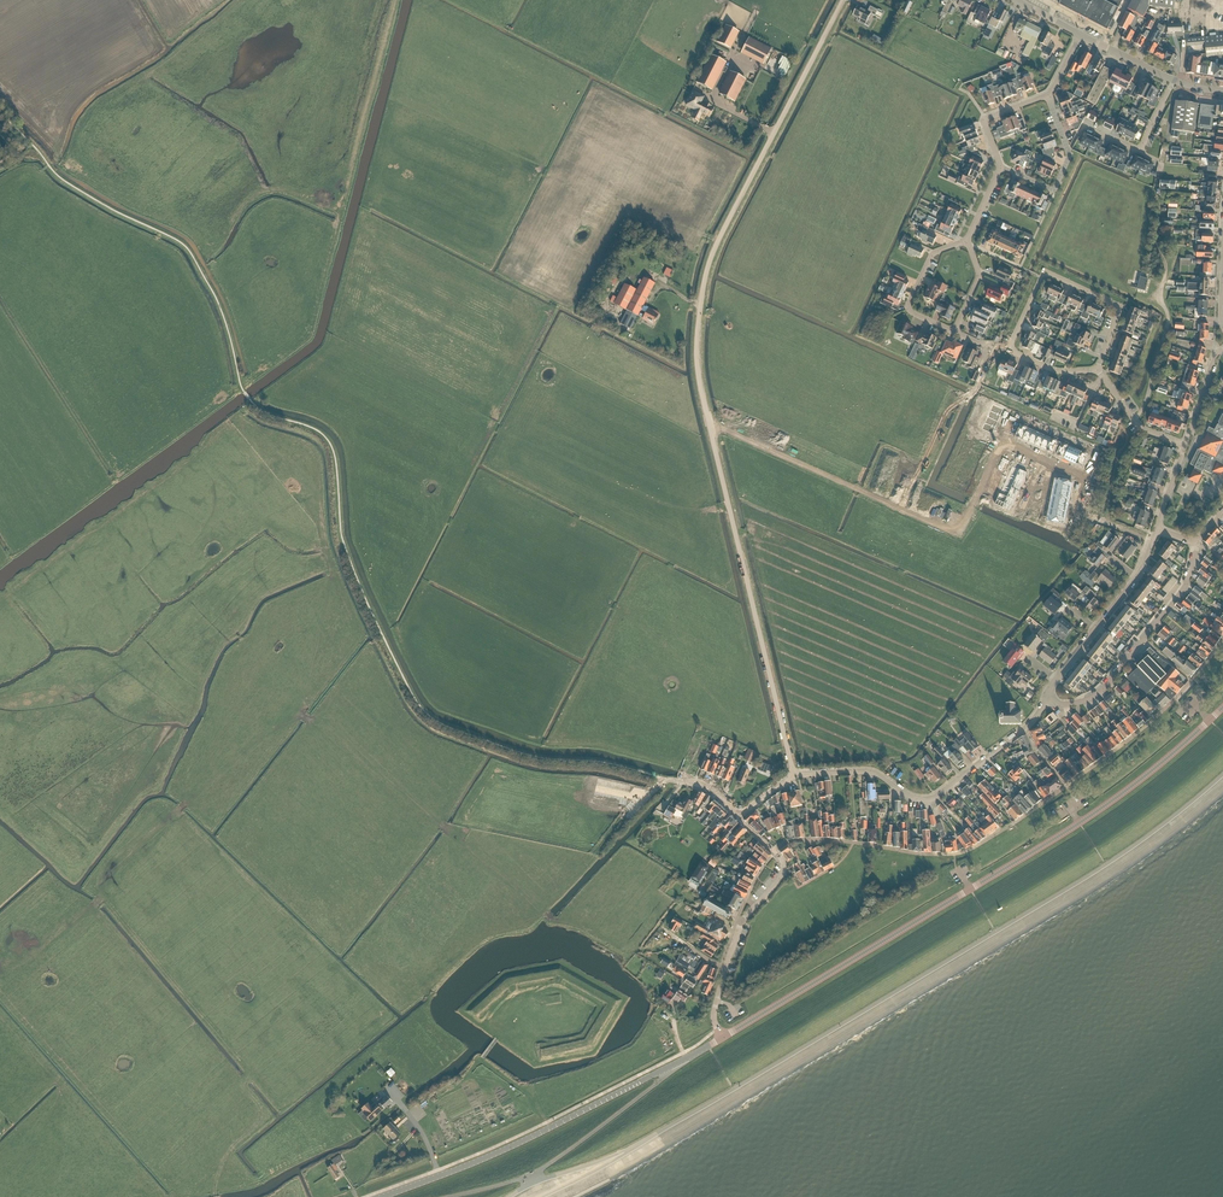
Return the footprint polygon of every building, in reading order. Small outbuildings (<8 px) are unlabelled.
[(951,7),(953,2),(950,0),(943,0),(943,1),(941,5),(945,7),(943,11),(948,13),(951,7)] [(957,1),(960,3),(959,6),(963,8),(961,13),(966,15),(973,2),(969,0),(958,0),(957,1)] [(1059,5),(1079,16),(1079,15),(1080,16),(1087,20),(1087,19),(1088,20),(1108,31),(1109,28),(1112,30),(1115,23),(1112,22),(1120,8),(1119,8),(1123,0),(1062,0),(1059,5)] [(1136,20),(1138,15),(1144,18),(1150,7),(1149,7),(1149,6),(1174,10),(1174,8),(1175,1),(1175,0),(1133,0),(1127,10),(1128,10),(1126,14),(1135,19),(1136,20)] [(908,1),(903,12),(907,14),(912,3),(908,1)] [(971,12),(967,19),(971,21),(975,14),(977,16),(975,20),(984,25),(991,11),(982,7),(981,7),(978,6),(974,14),(971,12)] [(858,7),(854,16),(861,19),(860,22),(865,25),(871,14),(875,16),(878,11),(871,7),(868,12),(858,7)] [(992,18),(989,25),(993,27),(997,29),(1000,21),(1004,23),(1009,13),(1003,10),(998,20),(992,18)] [(878,11),(875,16),(881,19),(883,13),(878,11)] [(1135,19),(1126,14),(1119,28),(1125,31),(1127,33),(1135,19)] [(1021,19),(1014,32),(1018,34),(1020,31),(1021,30),(1023,31),(1020,37),(1030,42),(1028,44),(1023,54),(1027,56),(1026,58),(1028,59),(1029,57),(1038,39),(1042,30),(1021,19)] [(1136,26),(1138,21),(1136,20),(1135,19),(1127,33),(1125,31),(1121,38),(1123,39),(1122,39),(1124,40),(1124,39),(1130,43),(1133,37),(1137,39),(1142,30),(1138,27),(1137,29),(1134,28),(1135,26),(1136,26)] [(1149,21),(1145,27),(1151,30),(1154,23),(1149,21)] [(1152,43),(1147,51),(1153,54),(1161,39),(1159,38),(1165,27),(1159,24),(1149,42),(1152,43)] [(989,25),(984,36),(986,37),(988,33),(991,35),(992,31),(991,30),(993,27),(989,25)] [(733,50),(741,34),(727,27),(718,43),(733,50)] [(1045,32),(1040,43),(1047,47),(1043,54),(1050,57),(1055,47),(1049,43),(1053,36),(1045,32)] [(1138,39),(1135,44),(1135,45),(1137,46),(1138,46),(1141,48),(1149,34),(1147,33),(1144,36),(1143,35),(1142,38),(1139,36),(1138,39)] [(1187,39),(1187,46),(1205,45),(1206,57),(1217,56),(1222,55),(1222,36),(1187,39)] [(1157,51),(1155,55),(1163,60),(1165,55),(1166,52),(1162,50),(1163,50),(1159,48),(1158,51),(1157,51)] [(999,49),(996,54),(1002,57),(1005,52),(999,49)] [(1169,51),(1165,58),(1169,60),(1168,62),(1171,64),(1170,65),(1174,66),(1178,57),(1177,57),(1178,56),(1176,55),(1177,53),(1174,51),(1170,49),(1169,51)] [(1072,76),(1074,73),(1077,67),(1081,69),(1082,66),(1085,68),(1091,56),(1086,53),(1083,57),(1082,57),(1077,65),(1074,63),(1070,70),(1070,71),(1068,74),(1072,76)] [(1189,57),(1187,73),(1194,74),(1214,77),(1215,66),(1216,63),(1210,62),(1210,65),(1200,64),(1201,57),(1192,56),(1192,58),(1190,57),(1189,57)] [(1092,69),(1089,75),(1092,77),(1095,71),(1100,73),(1105,63),(1104,63),(1104,62),(1102,60),(1101,61),(1098,59),(1093,69),(1092,69)] [(1222,61),(1218,60),(1217,66),(1216,66),(1215,66),(1214,77),(1222,78),(1222,61)] [(1087,97),(1085,100),(1096,105),(1113,72),(1104,67),(1088,98),(1087,97)] [(1115,93),(1123,77),(1121,75),(1122,72),(1117,70),(1110,83),(1114,85),(1112,88),(1112,89),(1112,90),(1113,92),(1114,93),(1115,93)] [(731,72),(720,94),(735,102),(746,80),(731,72)] [(1022,74),(1016,76),(1017,79),(1020,86),(1023,85),(1026,92),(1033,89),(1031,85),(1033,85),(1030,77),(1029,74),(1023,76),(1022,74)] [(1126,78),(1123,77),(1115,93),(1116,94),(1117,94),(1119,94),(1120,93),(1121,92),(1122,89),(1126,91),(1133,78),(1128,75),(1126,78)] [(1017,79),(1005,83),(1011,97),(1017,95),(1016,91),(1021,89),(1020,86),(1017,79)] [(994,88),(993,88),(996,95),(997,98),(1002,96),(1004,100),(1011,97),(1005,83),(1005,82),(999,85),(1000,85),(994,88)] [(1136,87),(1131,96),(1137,100),(1139,96),(1144,99),(1151,85),(1147,83),(1146,85),(1142,83),(1139,89),(1136,87)] [(986,87),(981,89),(983,95),(985,102),(987,102),(989,106),(995,103),(993,96),(996,95),(993,88),(994,88),(993,85),(986,87)] [(1151,85),(1144,99),(1150,101),(1148,105),(1155,108),(1159,99),(1156,97),(1159,91),(1155,89),(1156,87),(1151,85)] [(1081,98),(1084,93),(1085,91),(1078,87),(1074,94),(1081,98)] [(689,101),(686,106),(696,111),(695,114),(692,119),(698,122),(700,117),(702,114),(709,117),(713,109),(710,108),(711,106),(707,104),(706,105),(701,103),(705,96),(693,90),(687,100),(689,101)] [(1062,107),(1071,104),(1070,101),(1071,100),(1074,96),(1064,91),(1061,97),(1062,100),(1060,101),(1062,107)] [(1176,101),(1174,118),(1196,121),(1199,104),(1176,101)] [(1063,114),(1078,108),(1078,105),(1073,107),(1071,104),(1062,107),(1064,111),(1062,112),(1063,114)] [(1222,119),(1222,108),(1213,107),(1201,105),(1198,128),(1212,130),(1213,118),(1222,119)] [(1079,111),(1078,108),(1063,114),(1064,116),(1065,116),(1066,119),(1076,116),(1080,114),(1079,112),(1079,111)] [(1087,118),(1095,122),(1099,115),(1091,111),(1087,118)] [(1076,116),(1066,119),(1069,125),(1073,124),(1076,130),(1079,129),(1084,120),(1079,118),(1077,119),(1076,116)] [(1016,117),(1009,120),(1014,131),(1019,129),(1020,132),(1027,129),(1023,120),(1018,121),(1016,117)] [(1120,118),(1115,126),(1118,127),(1116,132),(1122,135),(1127,125),(1129,122),(1120,118)] [(1195,133),(1196,121),(1174,118),(1172,130),(1179,131),(1195,133)] [(1213,118),(1212,130),(1212,126),(1222,127),(1222,119),(1213,118)] [(1104,127),(1112,131),(1115,123),(1107,119),(1104,127)] [(1015,134),(1014,131),(1009,120),(1003,122),(1004,126),(997,129),(997,130),(993,132),(995,138),(999,136),(1001,139),(1015,134)] [(1122,135),(1128,138),(1133,128),(1127,125),(1122,135)] [(964,135),(966,141),(978,137),(977,136),(979,135),(977,130),(975,131),(975,130),(971,131),(969,126),(959,130),(961,136),(964,135)] [(1133,128),(1128,138),(1134,141),(1136,139),(1139,140),(1142,134),(1139,132),(1139,131),(1133,128)] [(1041,138),(1043,144),(1054,140),(1052,133),(1047,134),(1045,129),(1036,133),(1038,139),(1041,138)] [(1209,133),(1208,133),(1208,137),(1215,138),(1215,137),(1217,137),(1216,142),(1222,143),(1222,136),(1217,135),(1217,136),(1215,136),(1215,134),(1211,133),(1209,133)] [(1085,134),(1081,143),(1089,147),(1094,138),(1085,134)] [(980,143),(978,137),(966,141),(968,147),(966,148),(968,154),(971,152),(978,150),(976,145),(980,143)] [(1094,138),(1089,147),(1098,151),(1103,142),(1094,138)] [(1057,146),(1054,140),(1043,144),(1045,149),(1042,150),(1044,155),(1048,155),(1054,153),(1052,148),(1057,146)] [(1216,142),(1215,142),(1214,147),(1204,145),(1203,150),(1216,152),(1216,150),(1222,151),(1222,143),(1216,142)] [(1114,158),(1119,149),(1111,144),(1106,154),(1114,158)] [(1172,148),(1171,156),(1181,157),(1182,149),(1172,148)] [(1119,149),(1114,158),(1123,163),(1128,153),(1119,149)] [(1028,163),(1029,160),(1032,153),(1026,150),(1024,155),(1017,151),(1016,155),(1013,156),(1014,158),(1013,161),(1017,163),(1017,164),(1022,167),(1024,161),(1028,163)] [(981,157),(971,152),(968,154),(969,157),(968,158),(972,160),(970,163),(981,168),(984,162),(979,160),(981,157)] [(1042,166),(1053,171),(1054,170),(1055,170),(1056,167),(1056,166),(1056,165),(1052,163),(1055,156),(1054,153),(1048,155),(1044,155),(1040,164),(1043,165),(1042,166)] [(1139,171),(1144,161),(1135,157),(1130,166),(1139,171)] [(1199,158),(1198,162),(1205,163),(1205,164),(1206,166),(1219,167),(1219,166),(1220,166),(1220,163),(1219,163),(1219,162),(1215,161),(1215,160),(1200,158),(1199,158)] [(1144,160),(1140,170),(1149,174),(1153,164),(1144,160)] [(979,172),(981,168),(970,163),(968,167),(964,165),(963,167),(980,175),(981,173),(979,172)] [(1119,164),(1117,169),(1124,173),(1127,166),(1123,164),(1122,165),(1119,164)] [(1053,171),(1042,166),(1040,172),(1037,170),(1036,173),(1045,178),(1046,176),(1050,178),(1053,171)] [(979,177),(980,175),(963,167),(962,169),(966,171),(965,175),(976,180),(978,176),(979,177)] [(976,180),(965,175),(963,179),(960,177),(957,183),(967,187),(968,184),(973,186),(976,180)] [(1202,187),(1217,188),(1218,181),(1217,181),(1217,176),(1207,175),(1207,180),(1209,180),(1208,184),(1202,184),(1202,187)] [(1161,180),(1160,189),(1176,190),(1176,181),(1161,180)] [(1016,195),(1020,185),(1015,183),(1013,187),(1009,186),(1006,193),(1011,196),(1012,193),(1016,195)] [(1026,188),(1020,185),(1016,195),(1021,197),(1026,188)] [(1027,200),(1031,190),(1026,188),(1021,197),(1027,200)] [(1216,196),(1217,188),(1208,188),(1208,192),(1201,191),(1201,194),(1216,196)] [(1036,193),(1031,190),(1027,200),(1032,202),(1036,193)] [(1036,193),(1032,202),(1037,205),(1042,195),(1036,193)] [(1216,203),(1216,196),(1201,194),(1200,197),(1207,198),(1207,202),(1216,203)] [(1037,205),(1036,207),(1045,211),(1049,204),(1045,202),(1047,198),(1042,195),(1037,205)] [(950,207),(948,211),(959,216),(962,210),(956,207),(958,204),(949,200),(947,206),(950,207)] [(1207,202),(1206,202),(1205,207),(1201,206),(1200,211),(1205,212),(1205,208),(1215,209),(1216,203),(1207,202)] [(1169,209),(1168,218),(1177,219),(1177,209),(1169,209)] [(957,220),(959,216),(948,211),(945,217),(958,223),(959,221),(957,220)] [(1204,217),(1198,217),(1198,221),(1205,221),(1205,220),(1214,221),(1214,217),(1215,217),(1215,214),(1214,214),(1214,213),(1204,212),(1204,217)] [(958,223),(945,217),(943,216),(941,222),(943,223),(954,228),(956,224),(957,224),(958,223)] [(1198,231),(1203,231),(1203,230),(1213,230),(1214,222),(1200,221),(1200,227),(1198,227),(1198,231)] [(951,234),(954,228),(943,223),(941,226),(938,225),(935,231),(944,235),(945,231),(951,234)] [(919,224),(917,230),(919,231),(917,237),(924,240),(923,242),(928,244),(928,242),(933,245),(937,237),(927,232),(928,228),(919,224)] [(994,245),(999,234),(995,232),(996,229),(991,227),(986,237),(989,239),(987,243),(993,246),(994,245)] [(1203,231),(1198,231),(1197,231),(1196,244),(1203,244),(1203,242),(1213,243),(1213,242),(1214,241),(1214,240),(1214,239),(1214,238),(1213,237),(1213,235),(1202,235),(1203,231)] [(1004,237),(999,234),(994,245),(999,247),(1004,237)] [(901,242),(901,244),(908,247),(910,248),(907,255),(912,257),(913,256),(916,257),(916,256),(920,258),(924,250),(910,244),(911,240),(904,237),(901,242)] [(1004,250),(1009,239),(1004,237),(999,247),(1004,250)] [(1014,241),(1009,239),(1004,250),(1009,252),(1014,241)] [(1019,244),(1014,241),(1009,252),(1014,254),(1019,244)] [(1014,254),(1014,255),(1020,258),(1022,254),(1025,255),(1030,245),(1025,243),(1024,245),(1019,243),(1019,244),(1014,254)] [(1198,247),(1197,257),(1212,258),(1212,257),(1214,256),(1214,253),(1213,253),(1213,252),(1206,251),(1206,247),(1198,247)] [(1204,264),(1204,273),(1211,274),(1212,265),(1204,264)] [(1000,268),(996,276),(1005,280),(1002,285),(1012,289),(1015,283),(1009,281),(1013,273),(1000,268)] [(614,269),(610,276),(617,280),(621,273),(614,269)] [(666,269),(664,274),(670,277),(673,272),(666,269)] [(893,282),(895,283),(906,288),(909,282),(905,280),(906,277),(895,272),(893,275),(896,276),(893,282)] [(613,296),(610,302),(627,311),(620,323),(631,329),(638,316),(641,311),(655,284),(644,278),(637,291),(625,285),(618,298),(613,296)] [(1141,278),(1138,289),(1145,291),(1148,279),(1141,278)] [(1197,288),(1208,288),(1209,281),(1200,280),(1200,284),(1188,283),(1188,285),(1192,286),(1192,290),(1196,290),(1197,288)] [(905,292),(906,288),(895,283),(893,289),(905,295),(906,293),(905,292)] [(931,285),(925,297),(926,298),(926,299),(927,300),(927,301),(929,301),(930,301),(931,300),(935,302),(940,292),(944,293),(947,286),(939,283),(937,288),(931,285)] [(1048,299),(1052,301),(1058,287),(1052,285),(1051,286),(1049,284),(1047,289),(1049,290),(1048,294),(1050,295),(1048,299)] [(986,291),(986,292),(986,293),(987,294),(987,296),(1000,302),(1004,295),(1008,296),(1011,289),(1003,285),(1001,290),(991,286),(989,290),(988,290),(987,290),(986,291)] [(1208,296),(1208,288),(1197,288),(1196,290),(1192,290),(1192,286),(1188,285),(1188,291),(1200,292),(1200,295),(1208,296)] [(1064,290),(1058,287),(1052,301),(1055,302),(1057,298),(1059,299),(1058,302),(1062,304),(1066,296),(1062,294),(1064,290)] [(904,297),(905,295),(893,289),(890,295),(901,300),(903,296),(904,297)] [(901,300),(890,295),(888,294),(885,300),(882,298),(880,303),(892,308),(894,304),(898,306),(901,300)] [(1070,298),(1066,296),(1062,304),(1066,306),(1068,303),(1070,304),(1068,308),(1071,310),(1078,297),(1071,294),(1070,298)] [(1084,300),(1078,297),(1071,310),(1075,311),(1077,308),(1079,309),(1079,311),(1083,312),(1086,306),(1082,304),(1084,300)] [(941,300),(936,310),(940,312),(941,312),(943,312),(941,316),(950,320),(955,308),(947,305),(948,303),(945,301),(941,300)] [(1093,316),(1098,306),(1097,306),(1098,305),(1092,302),(1092,303),(1091,303),(1090,305),(1087,304),(1081,317),(1088,320),(1090,315),(1093,316)] [(974,308),(971,313),(988,321),(990,317),(993,318),(997,310),(985,304),(982,310),(978,308),(977,309),(974,308)] [(1104,309),(1098,306),(1093,316),(1096,317),(1094,323),(1100,326),(1104,318),(1100,317),(1104,309)] [(1128,314),(1139,318),(1141,314),(1145,316),(1146,314),(1146,313),(1141,312),(1131,308),(1130,311),(1129,311),(1128,314)] [(1195,312),(1195,318),(1200,318),(1200,317),(1207,317),(1207,310),(1195,309),(1195,311),(1195,312)] [(641,311),(638,316),(643,318),(643,319),(653,325),(655,322),(656,321),(655,321),(658,316),(647,310),(646,313),(641,311)] [(1036,310),(1033,318),(1035,319),(1043,322),(1044,318),(1049,320),(1050,316),(1036,310)] [(988,321),(971,313),(969,319),(972,321),(972,322),(978,324),(975,331),(983,334),(987,326),(986,325),(988,321)] [(1139,318),(1128,314),(1127,316),(1128,317),(1127,320),(1142,325),(1143,323),(1141,322),(1142,319),(1139,318)] [(1035,319),(1032,326),(1041,330),(1040,333),(1046,336),(1049,337),(1051,333),(1046,331),(1048,328),(1043,326),(1045,323),(1043,322),(1035,319)] [(1125,323),(1124,325),(1135,329),(1136,326),(1141,328),(1142,325),(1127,320),(1126,323),(1125,323)] [(902,322),(897,333),(898,334),(897,335),(898,336),(898,337),(900,338),(901,337),(902,337),(903,336),(904,336),(903,339),(913,344),(918,333),(911,330),(913,327),(909,326),(910,323),(906,321),(905,324),(902,322)] [(1201,332),(1208,333),(1209,325),(1205,325),(1205,322),(1200,322),(1200,325),(1201,325),(1201,332)] [(1078,330),(1075,336),(1086,341),(1089,342),(1092,336),(1084,332),(1086,328),(1076,324),(1074,328),(1078,330)] [(1135,329),(1124,325),(1123,328),(1124,328),(1123,332),(1138,337),(1139,334),(1134,332),(1135,329)] [(1027,331),(1024,339),(1026,340),(1026,339),(1033,343),(1034,343),(1035,339),(1039,341),(1041,337),(1044,339),(1046,336),(1040,333),(1038,332),(1037,335),(1027,331)] [(1208,333),(1201,332),(1200,340),(1199,339),(1199,342),(1204,343),(1204,340),(1208,340),(1208,333)] [(921,333),(917,342),(926,346),(925,346),(925,347),(925,348),(926,348),(926,349),(927,349),(928,350),(929,350),(929,349),(930,349),(931,348),(934,349),(936,344),(935,343),(937,338),(933,337),(934,335),(928,333),(926,336),(921,333)] [(1083,347),(1086,341),(1075,336),(1073,340),(1069,339),(1066,344),(1074,348),(1076,344),(1083,347)] [(1137,345),(1139,340),(1134,338),(1133,341),(1124,337),(1122,340),(1121,339),(1120,342),(1131,347),(1133,343),(1137,345)] [(1026,339),(1026,340),(1023,347),(1032,351),(1031,352),(1036,354),(1040,345),(1034,343),(1033,343),(1026,339)] [(1057,340),(1050,354),(1055,356),(1054,358),(1066,363),(1070,354),(1058,349),(1058,350),(1056,349),(1058,345),(1060,345),(1061,342),(1057,340)] [(947,341),(942,351),(949,354),(949,353),(951,354),(950,356),(957,359),(963,346),(956,343),(955,345),(947,341)] [(1119,349),(1134,354),(1135,351),(1130,350),(1131,347),(1120,342),(1119,345),(1120,345),(1119,349)] [(916,344),(909,357),(913,359),(920,346),(916,344)] [(1199,347),(1197,354),(1204,357),(1206,350),(1202,348),(1203,346),(1198,344),(1198,347),(1199,347)] [(969,349),(963,361),(969,364),(968,367),(975,370),(980,360),(976,358),(978,353),(967,348),(969,349)] [(1133,356),(1134,354),(1119,349),(1118,352),(1117,351),(1116,354),(1127,358),(1128,355),(1133,356)] [(938,352),(933,362),(938,364),(943,354),(938,352)] [(1130,359),(1127,358),(1116,354),(1115,356),(1116,357),(1115,360),(1130,366),(1131,363),(1129,362),(1130,359)] [(1204,357),(1197,354),(1194,361),(1193,361),(1192,364),(1196,365),(1197,362),(1202,364),(1204,357)] [(1000,370),(998,373),(1006,377),(1007,373),(1011,375),(1009,381),(1007,384),(1012,386),(1013,383),(1015,379),(1018,372),(1018,371),(1017,372),(1014,371),(1017,364),(1009,360),(1008,363),(1003,361),(999,369),(1000,370)] [(1129,368),(1130,366),(1115,360),(1114,363),(1112,363),(1111,365),(1123,370),(1124,366),(1129,368)] [(1123,370),(1111,365),(1110,368),(1112,368),(1110,372),(1124,377),(1123,379),(1126,380),(1127,378),(1125,377),(1126,375),(1122,373),(1123,370)] [(1191,371),(1189,378),(1196,380),(1199,373),(1194,372),(1195,369),(1191,367),(1190,370),(1191,371)] [(1023,374),(1018,372),(1015,379),(1023,383),(1023,382),(1027,383),(1028,381),(1032,370),(1026,368),(1023,374)] [(1038,388),(1041,381),(1036,379),(1038,373),(1032,370),(1028,381),(1031,382),(1030,384),(1038,388)] [(974,371),(970,379),(976,381),(980,374),(974,371)] [(1045,383),(1041,381),(1038,388),(1045,391),(1046,389),(1050,390),(1054,380),(1048,378),(1045,383)] [(1196,380),(1189,378),(1187,384),(1186,384),(1185,387),(1189,388),(1190,385),(1194,387),(1196,380)] [(1060,383),(1054,380),(1050,390),(1048,395),(1051,396),(1052,394),(1060,397),(1062,391),(1058,389),(1060,383)] [(1072,395),(1077,384),(1074,383),(1074,384),(1070,383),(1069,386),(1066,384),(1060,396),(1066,399),(1068,394),(1072,395)] [(1075,402),(1082,388),(1078,386),(1079,385),(1077,384),(1072,395),(1075,397),(1071,405),(1074,406),(1075,402)] [(1159,386),(1157,392),(1167,395),(1169,389),(1159,386)] [(1082,388),(1075,402),(1077,403),(1079,399),(1083,400),(1086,402),(1090,394),(1086,392),(1088,389),(1085,388),(1084,389),(1082,388)] [(1179,389),(1176,399),(1180,400),(1189,403),(1191,396),(1187,394),(1188,392),(1179,389)] [(1220,404),(1222,398),(1212,395),(1211,401),(1220,404)] [(1092,416),(1094,417),(1101,403),(1098,401),(1098,400),(1096,399),(1091,410),(1094,411),(1092,416)] [(1189,403),(1180,400),(1178,408),(1173,406),(1172,410),(1177,411),(1177,410),(1182,411),(1182,409),(1187,410),(1189,403)] [(1104,404),(1101,403),(1094,417),(1097,418),(1099,413),(1102,415),(1107,404),(1104,402),(1104,404)] [(993,404),(990,411),(1001,416),(1004,409),(993,404)] [(1110,405),(1107,404),(1102,415),(1105,416),(1103,421),(1105,422),(1109,414),(1112,407),(1109,406),(1110,405)] [(1045,406),(1043,410),(1051,414),(1053,409),(1045,406)] [(990,411),(987,417),(998,421),(1001,416),(990,411)] [(1148,423),(1154,425),(1158,415),(1152,413),(1148,423)] [(1110,426),(1115,415),(1112,414),(1112,415),(1109,414),(1105,422),(1103,428),(1108,431),(1110,426)] [(1222,414),(1219,422),(1219,423),(1218,425),(1215,430),(1209,427),(1207,432),(1209,433),(1208,434),(1204,440),(1203,439),(1202,443),(1203,443),(1200,449),(1200,450),(1200,451),(1198,450),(1190,464),(1195,467),(1194,468),(1195,468),(1194,471),(1201,475),(1202,472),(1203,472),(1204,470),(1212,474),(1213,472),(1222,476),(1222,473),(1222,415),(1222,414)] [(1115,415),(1110,426),(1114,428),(1111,433),(1114,434),(1120,419),(1117,418),(1118,417),(1115,415)] [(1167,418),(1158,415),(1154,425),(1160,427),(1162,427),(1161,429),(1163,429),(1167,418)] [(987,417),(985,423),(995,427),(998,421),(987,417)] [(1173,432),(1176,422),(1167,418),(1163,429),(1165,430),(1165,429),(1167,429),(1167,430),(1173,432)] [(1176,422),(1173,432),(1179,434),(1182,424),(1176,422)] [(985,423),(982,429),(993,434),(995,427),(985,423)] [(1022,427),(1017,437),(1023,440),(1028,430),(1022,427)] [(975,434),(972,440),(987,447),(990,440),(987,438),(988,435),(974,428),(972,432),(975,434)] [(1028,430),(1023,440),(1029,443),(1034,432),(1028,430)] [(1034,432),(1029,443),(1035,446),(1040,435),(1034,432)] [(1040,435),(1035,446),(1041,448),(1046,438),(1040,435)] [(1046,438),(1041,448),(1047,451),(1052,440),(1046,438)] [(966,445),(964,449),(979,456),(980,452),(984,454),(987,447),(972,440),(969,446),(966,445)] [(1052,440),(1047,451),(1054,454),(1058,443),(1052,440)] [(1063,445),(1058,456),(1064,459),(1069,448),(1063,445)] [(1069,448),(1064,459),(1070,461),(1075,451),(1069,448)] [(1155,452),(1154,452),(1171,458),(1173,451),(1170,450),(1170,449),(1169,449),(1165,448),(1164,452),(1156,449),(1155,452)] [(966,451),(965,455),(968,457),(965,463),(977,468),(980,462),(977,460),(978,457),(966,451)] [(1075,451),(1070,461),(1076,464),(1081,453),(1075,451)] [(1151,451),(1150,454),(1161,459),(1160,462),(1163,463),(1163,464),(1164,464),(1165,464),(1168,465),(1171,458),(1154,452),(1151,451)] [(1081,453),(1076,464),(1083,467),(1087,456),(1081,453)] [(959,468),(957,472),(969,477),(971,474),(974,475),(977,468),(965,463),(962,469),(959,468)] [(1012,466),(1008,475),(1016,479),(1020,470),(1012,466)] [(1147,469),(1145,473),(1147,473),(1163,479),(1165,472),(1162,471),(1162,470),(1161,470),(1158,469),(1153,467),(1152,471),(1147,469)] [(947,469),(944,474),(955,478),(952,485),(967,492),(968,489),(969,489),(971,485),(970,485),(970,484),(962,481),(964,477),(947,469)] [(1160,486),(1163,479),(1147,473),(1139,470),(1136,469),(1134,474),(1145,479),(1145,478),(1146,476),(1150,478),(1149,482),(1160,486)] [(1020,470),(1016,479),(1024,482),(1028,473),(1020,470)] [(1198,484),(1202,475),(1201,475),(1194,471),(1193,471),(1191,476),(1187,475),(1186,477),(1189,479),(1189,480),(1198,484)] [(1008,475),(1006,481),(1013,485),(1016,479),(1008,475)] [(1016,479),(1013,485),(1021,488),(1024,482),(1016,479)] [(1056,480),(1054,489),(1062,491),(1064,482),(1056,480)] [(1006,481),(1003,488),(1010,491),(1013,485),(1006,481)] [(1064,482),(1062,491),(1071,493),(1072,483),(1064,482)] [(1013,485),(1010,491),(1018,494),(1021,488),(1013,485)] [(1003,488),(1000,494),(1008,497),(1010,491),(1003,488)] [(1054,489),(1053,496),(1061,498),(1062,491),(1054,489)] [(1143,491),(1141,495),(1155,500),(1158,493),(1154,492),(1154,491),(1153,491),(1150,490),(1149,494),(1143,491)] [(1010,491),(1008,497),(1015,501),(1018,494),(1010,491)] [(1062,491),(1061,498),(1069,500),(1071,493),(1062,491)] [(1000,494),(995,504),(1003,508),(1008,497),(1000,494)] [(1155,500),(1139,494),(1138,497),(1146,500),(1145,504),(1153,507),(1155,500)] [(1053,496),(1051,503),(1060,505),(1061,498),(1053,496)] [(1008,497),(1003,508),(1011,511),(1015,501),(1008,497)] [(1061,498),(1060,505),(1068,506),(1069,500),(1061,498)] [(1051,503),(1050,510),(1058,511),(1060,505),(1051,503)] [(1060,505),(1058,511),(1066,513),(1068,506),(1060,505)] [(1050,510),(1048,521),(1056,522),(1058,511),(1050,510)] [(1058,511),(1056,522),(1064,524),(1066,513),(1058,511)] [(1135,512),(1134,516),(1147,521),(1150,514),(1142,511),(1141,514),(1135,512)] [(1147,521),(1134,516),(1133,516),(1132,519),(1138,521),(1137,525),(1145,528),(1147,521)] [(1215,528),(1211,532),(1219,539),(1222,535),(1215,528)] [(1098,547),(1105,552),(1107,554),(1109,550),(1111,552),(1120,541),(1113,535),(1109,532),(1105,536),(1109,540),(1104,546),(1099,542),(1096,545),(1098,547)] [(1222,542),(1219,539),(1211,532),(1207,537),(1218,546),(1222,542)] [(1127,544),(1120,554),(1127,560),(1136,549),(1131,545),(1133,542),(1127,537),(1124,541),(1127,544)] [(1215,544),(1207,537),(1203,541),(1211,548),(1215,544)] [(1172,553),(1172,554),(1175,550),(1178,553),(1180,551),(1176,547),(1175,548),(1169,543),(1164,549),(1171,554),(1172,553)] [(1105,552),(1098,547),(1093,553),(1093,554),(1091,557),(1088,560),(1098,568),(1105,558),(1102,556),(1105,552)] [(1171,554),(1164,549),(1159,555),(1166,560),(1170,556),(1174,559),(1176,557),(1172,554),(1172,553),(1171,554)] [(1207,555),(1204,558),(1211,564),(1214,560),(1207,555)] [(1204,560),(1201,564),(1207,569),(1210,565),(1204,560)] [(1160,561),(1155,567),(1163,573),(1163,572),(1166,569),(1170,572),(1172,570),(1170,568),(1171,567),(1165,563),(1165,562),(1163,564),(1160,561)] [(1163,573),(1155,567),(1150,573),(1154,576),(1152,578),(1156,581),(1157,579),(1158,579),(1162,574),(1165,577),(1167,575),(1163,572),(1163,573)] [(1202,568),(1199,572),(1209,580),(1213,576),(1202,568)] [(1100,577),(1097,574),(1092,581),(1095,583),(1095,584),(1099,578),(1110,587),(1116,580),(1109,574),(1110,573),(1106,570),(1100,577)] [(1092,581),(1097,574),(1094,572),(1091,575),(1086,571),(1083,574),(1089,578),(1092,581)] [(1201,576),(1197,581),(1205,587),(1208,582),(1201,576)] [(1089,578),(1086,582),(1092,587),(1095,583),(1092,581),(1089,578)] [(1151,591),(1152,590),(1155,586),(1159,589),(1161,587),(1156,584),(1149,579),(1144,585),(1151,591)] [(1068,588),(1065,593),(1066,593),(1066,594),(1075,601),(1078,598),(1081,600),(1090,589),(1086,587),(1082,592),(1073,584),(1069,589),(1068,588)] [(1152,590),(1151,591),(1144,585),(1139,591),(1147,597),(1148,595),(1150,592),(1155,595),(1156,593),(1152,590)] [(1196,587),(1193,590),(1200,596),(1200,595),(1206,600),(1208,597),(1202,592),(1203,592),(1196,587)] [(1088,599),(1082,607),(1089,612),(1094,606),(1096,607),(1099,603),(1094,599),(1097,595),(1090,589),(1085,596),(1088,599)] [(1147,597),(1139,591),(1135,596),(1142,602),(1143,601),(1146,598),(1150,601),(1152,599),(1148,595),(1147,597)] [(1192,592),(1189,595),(1198,602),(1201,599),(1192,592)] [(1054,594),(1044,606),(1055,615),(1063,605),(1060,603),(1062,600),(1054,594)] [(1147,604),(1143,601),(1142,602),(1135,596),(1130,602),(1137,608),(1141,604),(1145,607),(1147,604)] [(1193,605),(1186,600),(1182,604),(1190,609),(1193,605)] [(1181,611),(1184,607),(1178,602),(1175,606),(1181,611)] [(1140,614),(1137,611),(1136,610),(1134,612),(1127,606),(1122,612),(1130,618),(1131,617),(1134,614),(1138,617),(1140,614)] [(1171,611),(1168,615),(1173,619),(1176,616),(1171,611)] [(1131,617),(1130,618),(1122,612),(1118,618),(1126,624),(1127,623),(1129,619),(1133,622),(1135,620),(1131,617)] [(1217,616),(1213,613),(1211,615),(1217,620),(1215,622),(1217,624),(1222,628),(1222,621),(1217,616)] [(1187,615),(1183,619),(1192,627),(1200,633),(1203,629),(1194,623),(1195,622),(1187,615)] [(1048,631),(1054,635),(1059,628),(1067,634),(1073,627),(1062,618),(1060,621),(1057,619),(1048,631)] [(1126,624),(1118,618),(1113,623),(1121,629),(1122,629),(1125,625),(1129,628),(1130,626),(1127,623),(1126,624)] [(1217,624),(1215,622),(1213,625),(1205,619),(1203,621),(1204,622),(1205,623),(1213,629),(1213,630),(1222,636),(1222,635),(1222,628),(1217,624)] [(1210,634),(1219,641),(1222,636),(1213,630),(1213,629),(1205,623),(1204,622),(1202,624),(1208,629),(1207,631),(1210,634)] [(1126,632),(1122,629),(1121,629),(1113,623),(1109,629),(1112,632),(1116,635),(1117,635),(1118,633),(1120,631),(1124,634),(1126,632)] [(1174,633),(1171,631),(1166,626),(1163,629),(1171,636),(1174,633)] [(1041,641),(1045,643),(1050,636),(1042,630),(1037,636),(1034,634),(1025,645),(1026,646),(1025,647),(1028,649),(1029,648),(1034,652),(1037,647),(1041,641)] [(1161,632),(1158,636),(1165,642),(1170,636),(1163,630),(1161,632)] [(1109,645),(1110,644),(1112,640),(1116,644),(1118,641),(1114,638),(1113,639),(1107,634),(1106,633),(1101,639),(1109,645)] [(1219,641),(1210,634),(1208,636),(1206,638),(1216,646),(1219,641)] [(1196,640),(1203,645),(1212,651),(1216,647),(1206,639),(1203,642),(1202,641),(1203,639),(1199,636),(1196,640)] [(1114,647),(1110,644),(1109,645),(1101,639),(1097,645),(1104,651),(1105,650),(1108,646),(1112,649),(1114,647)] [(1013,651),(1004,661),(1012,667),(1021,656),(1022,657),(1025,653),(1018,647),(1019,646),(1015,643),(1010,649),(1013,651)] [(1053,649),(1045,643),(1040,649),(1043,652),(1040,656),(1051,664),(1057,657),(1051,652),(1053,649)] [(1196,643),(1194,647),(1208,657),(1212,651),(1203,645),(1202,647),(1196,643)] [(1109,653),(1105,650),(1104,651),(1097,645),(1092,650),(1100,656),(1101,655),(1103,652),(1107,655),(1107,656),(1110,658),(1112,656),(1109,653)] [(1193,646),(1192,648),(1198,653),(1196,654),(1205,661),(1208,657),(1194,647),(1193,646)] [(1163,650),(1161,651),(1171,660),(1191,678),(1198,669),(1184,657),(1182,659),(1173,652),(1168,647),(1164,651),(1163,650)] [(1176,678),(1180,674),(1169,665),(1165,662),(1160,658),(1150,648),(1142,656),(1143,656),(1142,657),(1135,664),(1139,668),(1171,701),(1176,694),(1168,687),(1176,678)] [(1105,658),(1101,655),(1100,656),(1092,650),(1087,656),(1091,659),(1089,661),(1093,664),(1099,657),(1103,661),(1105,658)] [(1189,660),(1198,669),(1204,662),(1197,657),(1195,655),(1193,657),(1192,657),(1190,660),(1189,660)] [(1092,666),(1093,664),(1089,661),(1087,664),(1084,661),(1079,667),(1087,673),(1088,671),(1090,668),(1094,671),(1096,669),(1092,666)] [(1092,675),(1088,671),(1087,673),(1079,667),(1075,672),(1082,678),(1083,677),(1086,674),(1090,677),(1089,678),(1093,682),(1095,679),(1091,676),(1092,675)] [(1160,711),(1171,701),(1139,668),(1128,678),(1145,696),(1150,691),(1157,698),(1152,703),(1160,711)] [(1010,678),(1006,682),(1010,687),(1013,683),(1012,683),(1014,681),(1013,680),(1015,681),(1016,683),(1016,684),(1017,685),(1018,685),(1020,685),(1020,686),(1023,682),(1027,686),(1033,678),(1022,669),(1018,674),(1015,672),(1010,678)] [(1004,677),(1002,679),(1006,682),(1008,680),(1012,675),(1008,672),(1004,677)] [(1087,681),(1083,677),(1082,678),(1075,672),(1070,678),(1078,684),(1079,683),(1081,680),(1085,683),(1087,681)] [(1078,684),(1070,678),(1065,683),(1073,690),(1077,685),(1081,688),(1080,690),(1084,693),(1086,690),(1082,687),(1082,686),(1079,683),(1078,684)] [(1177,694),(1185,685),(1181,683),(1182,682),(1181,681),(1181,682),(1176,678),(1168,687),(1176,694),(1177,694)] [(1125,679),(1119,685),(1124,690),(1125,691),(1131,686),(1129,685),(1130,684),(1125,679)] [(1119,686),(1115,689),(1122,695),(1125,692),(1119,686)] [(1115,700),(1114,699),(1110,695),(1104,700),(1108,704),(1111,701),(1112,703),(1115,700)] [(1138,698),(1135,701),(1139,705),(1149,715),(1156,709),(1147,698),(1142,702),(1138,698)] [(1102,703),(1100,705),(1105,711),(1108,709),(1109,708),(1104,702),(1102,703)] [(1000,712),(1000,724),(1021,724),(1021,712),(1015,712),(1015,704),(1006,704),(1006,712),(1000,712)] [(1099,706),(1095,708),(1101,715),(1104,713),(1099,706)] [(1142,719),(1145,723),(1150,719),(1140,708),(1133,714),(1139,720),(1140,721),(1142,719)] [(1131,718),(1130,717),(1128,714),(1128,715),(1123,709),(1121,711),(1125,716),(1120,720),(1131,734),(1138,729),(1130,719),(1131,718)] [(1093,710),(1089,713),(1095,720),(1099,717),(1093,710)] [(1059,719),(1054,712),(1045,719),(1050,725),(1059,719)] [(1077,714),(1073,717),(1080,725),(1084,722),(1077,714)] [(1086,715),(1082,718),(1086,724),(1090,721),(1086,715)] [(1139,728),(1145,723),(1142,719),(1140,721),(1139,720),(1137,722),(1136,721),(1134,722),(1139,728)] [(1080,731),(1082,729),(1074,721),(1070,725),(1077,732),(1079,730),(1080,731)] [(1114,725),(1125,739),(1131,735),(1122,724),(1118,726),(1114,721),(1112,723),(1114,725)] [(1034,730),(1030,731),(1031,733),(1033,737),(1043,732),(1042,729),(1044,728),(1041,722),(1033,728),(1034,730)] [(1125,739),(1114,725),(1111,727),(1112,728),(1113,728),(1115,731),(1113,733),(1121,743),(1125,739)] [(1111,738),(1109,739),(1115,747),(1120,744),(1107,727),(1104,729),(1111,738)] [(1045,736),(1043,732),(1033,737),(1036,744),(1046,739),(1047,738),(1050,736),(1052,734),(1050,732),(1046,735),(1045,736)] [(957,739),(954,742),(960,749),(963,747),(968,752),(970,750),(972,753),(979,747),(972,739),(973,739),(967,733),(964,736),(965,738),(960,743),(957,739)] [(1115,747),(1109,739),(1104,733),(1101,735),(1106,741),(1104,743),(1110,751),(1115,747)] [(1020,745),(1029,741),(1026,735),(1017,740),(1020,745)] [(1046,739),(1036,744),(1038,748),(1039,749),(1045,744),(1049,742),(1053,739),(1050,736),(1047,738),(1046,739)] [(1091,749),(1099,759),(1103,756),(1096,746),(1097,746),(1089,737),(1086,740),(1093,748),(1091,749)] [(1109,750),(1104,743),(1103,741),(1099,737),(1096,739),(1100,744),(1098,746),(1104,754),(1109,750)] [(1099,759),(1091,749),(1080,738),(1077,740),(1080,743),(1080,742),(1086,749),(1083,751),(1084,752),(1094,763),(1099,759)] [(1029,741),(1020,745),(1023,751),(1032,747),(1029,741)] [(949,750),(944,754),(948,758),(950,757),(957,766),(958,765),(959,767),(965,762),(963,760),(964,760),(958,752),(960,750),(956,744),(949,749),(949,750)] [(1045,744),(1039,749),(1046,759),(1047,759),(1053,754),(1045,744)] [(716,751),(718,747),(713,745),(710,752),(715,754),(716,751)] [(1034,752),(1032,747),(1023,751),(1026,756),(1029,755),(1034,752)] [(937,748),(934,751),(941,759),(944,755),(937,748)] [(749,749),(744,759),(752,763),(757,753),(749,749)] [(1089,766),(1094,763),(1084,752),(1082,753),(1084,757),(1082,758),(1083,759),(1089,766)] [(707,772),(712,762),(709,761),(710,759),(708,759),(710,755),(707,754),(700,769),(707,772)] [(1076,754),(1074,756),(1076,758),(1079,763),(1079,762),(1085,769),(1089,766),(1083,759),(1081,761),(1076,754)] [(713,759),(712,762),(707,772),(714,775),(719,762),(716,760),(717,757),(715,755),(714,758),(713,759)] [(929,755),(925,758),(931,766),(930,767),(929,767),(927,769),(926,771),(928,773),(927,774),(928,776),(929,775),(932,778),(932,779),(931,779),(932,780),(932,781),(933,781),(934,781),(935,782),(941,777),(932,765),(935,764),(929,755)] [(1049,761),(1054,766),(1061,760),(1056,755),(1049,761)] [(1081,773),(1085,769),(1079,762),(1079,763),(1076,758),(1074,756),(1072,758),(1073,760),(1074,760),(1078,764),(1076,766),(1081,773)] [(1076,776),(1081,773),(1076,766),(1071,759),(1068,761),(1064,757),(1062,758),(1076,776)] [(722,778),(726,769),(723,767),(724,763),(725,763),(726,760),(723,758),(715,775),(722,778)] [(728,763),(726,769),(722,778),(728,781),(734,768),(732,767),(735,760),(730,758),(728,763)] [(1038,759),(1032,764),(1034,767),(1039,763),(1044,769),(1042,770),(1043,772),(1040,775),(1042,778),(1045,775),(1047,779),(1048,779),(1050,777),(1053,775),(1042,760),(1040,762),(1038,759)] [(944,760),(938,764),(946,774),(948,772),(949,773),(952,770),(952,769),(949,765),(944,760)] [(769,766),(768,766),(761,764),(760,766),(759,771),(766,774),(767,771),(770,772),(772,768),(769,766)] [(993,767),(988,771),(994,777),(998,773),(993,767)] [(1029,782),(1030,781),(1032,779),(1024,769),(1023,771),(1019,767),(1015,772),(1014,770),(1009,775),(1016,782),(1020,777),(1019,775),(1021,773),(1029,782)] [(1067,767),(1058,773),(1066,784),(1075,777),(1067,767)] [(743,769),(738,782),(744,785),(750,771),(743,769)] [(919,769),(915,772),(916,773),(918,775),(921,780),(925,777),(919,769)] [(1048,779),(1056,790),(1062,786),(1058,779),(1053,781),(1050,777),(1048,779)] [(1056,790),(1048,779),(1047,779),(1045,780),(1048,784),(1045,787),(1050,794),(1056,790)] [(982,790),(989,784),(985,780),(978,786),(982,790)] [(1035,782),(1033,783),(1036,788),(1037,788),(1044,798),(1049,795),(1044,786),(1042,788),(1037,780),(1035,782)] [(831,781),(824,782),(825,797),(832,796),(831,781)] [(1018,790),(1015,786),(1015,787),(1012,783),(1010,785),(1019,795),(1013,801),(1020,808),(1019,809),(1024,814),(1026,812),(1027,813),(1033,808),(1020,793),(1018,790)] [(990,784),(989,784),(982,790),(987,795),(992,790),(993,791),(995,790),(995,789),(990,784)] [(966,787),(962,791),(968,797),(972,794),(966,787)] [(1033,807),(1037,803),(1029,795),(1027,797),(1020,788),(1018,790),(1020,793),(1021,793),(1033,807)] [(992,790),(987,795),(991,799),(996,794),(996,793),(997,792),(995,790),(993,791),(992,790)] [(1001,801),(1005,806),(1011,801),(1001,790),(999,791),(1005,798),(1001,801)] [(788,793),(790,801),(791,808),(803,806),(799,791),(788,793)] [(1031,794),(1037,803),(1042,800),(1035,791),(1031,794)] [(996,794),(991,799),(995,804),(1002,797),(997,792),(996,793),(996,794)] [(699,793),(694,802),(693,804),(699,807),(701,804),(700,803),(704,796),(699,793)] [(988,807),(992,804),(983,794),(980,797),(988,807)] [(706,805),(708,804),(711,798),(707,795),(702,802),(703,803),(697,813),(699,815),(698,817),(702,812),(703,811),(702,810),(706,805)] [(860,799),(861,817),(862,817),(869,817),(868,802),(866,802),(865,798),(860,799)] [(957,803),(956,802),(953,798),(947,803),(951,807),(957,803)] [(676,811),(674,815),(679,818),(680,817),(685,820),(689,814),(686,812),(691,802),(690,802),(690,801),(688,799),(687,800),(686,800),(683,805),(679,803),(674,810),(676,811)] [(780,827),(776,813),(774,806),(772,799),(768,801),(770,808),(771,808),(771,809),(770,810),(772,814),(773,814),(774,818),(772,819),(776,829),(780,827)] [(710,805),(708,804),(705,806),(706,807),(705,809),(711,814),(710,815),(719,805),(714,801),(710,805)] [(1011,801),(1005,806),(1009,810),(1008,812),(1015,820),(1023,814),(1015,805),(1011,801)] [(941,804),(938,807),(943,813),(944,812),(946,814),(948,812),(946,810),(941,804)] [(1001,813),(992,804),(988,807),(989,808),(987,809),(991,814),(995,819),(1001,813)] [(723,809),(719,805),(710,815),(708,817),(710,819),(715,814),(717,816),(723,809)] [(664,815),(671,819),(673,816),(674,815),(676,811),(674,810),(669,807),(664,815)] [(938,808),(933,811),(938,818),(944,813),(938,808)] [(717,824),(717,825),(728,813),(723,809),(717,816),(719,818),(718,820),(716,818),(709,827),(712,830),(717,824)] [(782,811),(776,813),(780,827),(782,826),(783,827),(786,826),(785,825),(786,825),(785,823),(782,811)] [(754,821),(757,823),(760,821),(758,819),(759,817),(755,812),(750,816),(754,821)] [(804,815),(805,822),(809,821),(812,837),(819,837),(817,819),(812,820),(811,817),(809,817),(808,817),(808,814),(807,814),(804,815)] [(729,826),(735,819),(730,815),(724,820),(723,819),(716,826),(718,828),(721,825),(725,829),(729,826)] [(834,815),(828,816),(829,818),(830,838),(838,839),(837,829),(837,827),(834,828),(833,823),(835,823),(834,815)] [(754,821),(749,816),(744,820),(749,826),(761,837),(766,832),(763,829),(757,823),(754,821)] [(984,816),(979,819),(984,826),(990,834),(995,830),(986,819),(984,816)] [(990,816),(986,819),(995,830),(999,828),(992,819),(990,816)] [(862,817),(861,817),(858,818),(859,823),(862,823),(861,833),(865,833),(865,829),(867,829),(868,821),(862,821),(862,817)] [(970,817),(966,820),(971,827),(972,827),(974,830),(975,830),(976,832),(975,833),(981,841),(986,837),(980,829),(979,830),(976,825),(975,825),(974,823),(970,817)] [(764,822),(763,822),(765,827),(766,826),(768,832),(775,829),(771,818),(764,821),(764,822)] [(724,844),(731,836),(732,835),(737,830),(735,829),(740,824),(735,819),(729,826),(730,827),(727,830),(730,832),(725,838),(724,837),(720,840),(724,844)] [(798,819),(794,820),(797,838),(805,837),(802,824),(799,824),(798,819)] [(990,834),(984,826),(982,827),(976,819),(973,821),(979,830),(980,829),(986,837),(990,834)] [(792,821),(785,823),(786,825),(786,827),(785,827),(788,840),(796,838),(792,821)] [(837,829),(838,839),(844,839),(843,830),(845,830),(845,823),(839,824),(839,828),(837,829)] [(942,823),(936,824),(940,837),(942,837),(942,838),(945,837),(944,830),(942,823)] [(873,830),(869,830),(870,842),(875,842),(875,843),(877,843),(876,825),(873,825),(873,830)] [(732,835),(738,841),(747,831),(741,826),(737,830),(732,835)] [(981,841),(975,833),(974,833),(971,829),(967,833),(976,844),(981,841)] [(910,851),(921,852),(920,840),(920,835),(917,835),(917,830),(913,830),(913,845),(910,845),(910,851)] [(893,832),(888,832),(888,833),(885,833),(884,845),(893,847),(893,841),(892,841),(893,832)] [(972,847),(976,844),(967,833),(966,833),(966,832),(959,837),(961,840),(960,841),(966,849),(971,846),(972,847)] [(738,841),(732,835),(731,836),(724,844),(719,849),(722,851),(729,844),(728,844),(730,842),(733,846),(738,841)] [(950,841),(945,841),(947,852),(951,852),(958,851),(957,845),(957,840),(955,836),(950,837),(950,841)] [(940,839),(932,840),(933,852),(941,852),(940,839)] [(926,846),(927,852),(932,853),(931,841),(924,841),(924,846),(926,846)] [(762,855),(767,850),(759,843),(755,846),(751,843),(750,845),(755,849),(757,851),(762,855)] [(788,845),(779,851),(788,862),(793,858),(789,852),(792,850),(788,845)] [(818,846),(813,850),(815,854),(816,855),(817,857),(822,855),(821,853),(824,851),(822,848),(818,846)] [(811,847),(808,850),(811,856),(812,857),(816,855),(815,854),(813,850),(811,847)] [(762,856),(767,860),(772,854),(767,850),(762,855),(757,851),(756,852),(761,856),(762,856)] [(761,856),(756,852),(752,857),(763,865),(767,860),(762,856),(761,856)] [(749,864),(759,871),(762,866),(748,856),(746,860),(739,856),(738,857),(735,855),(734,857),(744,862),(745,862),(749,864)] [(741,861),(734,857),(731,861),(738,866),(741,861)] [(814,860),(811,862),(814,868),(811,869),(814,874),(817,872),(818,875),(824,872),(818,861),(819,861),(817,858),(815,859),(815,858),(814,859),(814,860)] [(826,858),(819,862),(825,872),(833,867),(830,861),(828,862),(826,858)] [(712,859),(708,863),(714,868),(718,863),(712,859)] [(700,863),(689,881),(698,887),(707,873),(705,872),(708,868),(700,863)] [(810,880),(807,874),(805,876),(798,863),(795,865),(799,872),(797,873),(803,884),(810,880)] [(759,871),(749,864),(745,869),(748,871),(747,872),(750,873),(756,877),(759,871)] [(810,868),(805,871),(807,874),(810,880),(815,877),(810,870),(810,868)] [(739,874),(737,877),(743,880),(751,884),(754,878),(746,873),(744,877),(739,874)] [(743,880),(737,877),(734,876),(732,880),(739,883),(737,886),(748,891),(752,885),(742,880),(743,880)] [(748,892),(737,887),(733,885),(732,888),(730,891),(734,893),(746,898),(748,892)] [(724,891),(722,894),(729,898),(725,904),(727,905),(732,908),(737,910),(740,905),(740,906),(741,904),(743,900),(727,891),(726,893),(724,891)] [(704,903),(703,905),(703,906),(704,905),(707,907),(706,907),(707,908),(707,907),(710,909),(710,910),(711,910),(711,909),(714,911),(714,912),(714,911),(718,913),(717,913),(718,914),(718,913),(722,915),(721,916),(722,916),(722,915),(725,917),(725,918),(726,917),(728,918),(727,919),(728,919),(729,919),(728,918),(729,917),(730,917),(730,916),(731,914),(732,914),(731,913),(732,912),(733,912),(732,911),(733,911),(732,911),(731,910),(732,908),(727,905),(726,907),(726,908),(722,906),(722,905),(719,904),(719,903),(718,903),(716,902),(716,901),(715,900),(712,898),(713,896),(709,894),(708,897),(706,899),(704,899),(703,901),(704,903)] [(703,906),(701,910),(708,914),(710,910),(710,909),(707,907),(707,908),(706,907),(707,907),(704,905),(703,906)] [(673,924),(669,929),(675,932),(678,927),(680,928),(683,922),(674,918),(671,923),(673,924)] [(708,935),(709,934),(721,941),(723,937),(725,938),(728,932),(723,929),(725,924),(715,919),(712,924),(709,922),(706,928),(697,923),(694,928),(708,935)] [(702,933),(700,936),(707,941),(701,951),(711,957),(718,947),(719,945),(714,941),(714,940),(709,937),(702,933)] [(678,958),(676,961),(688,969),(687,969),(693,972),(695,969),(694,969),(696,966),(695,965),(698,962),(691,958),(690,960),(684,957),(682,960),(678,958)] [(664,958),(660,963),(667,968),(671,962),(664,958)] [(701,961),(693,973),(696,974),(694,977),(699,980),(708,965),(701,961)] [(696,983),(689,977),(690,976),(679,968),(676,973),(683,978),(681,980),(693,988),(696,983)] [(706,983),(713,986),(715,981),(714,981),(716,974),(714,974),(716,970),(712,968),(709,974),(707,973),(705,977),(702,981),(701,980),(699,984),(703,986),(704,982),(706,983)] [(684,983),(680,989),(686,992),(689,987),(684,983)] [(708,996),(713,986),(706,983),(702,993),(708,996)] [(666,991),(662,999),(669,1003),(672,999),(678,1003),(681,999),(685,1002),(688,996),(679,990),(676,996),(669,992),(668,992),(666,991)] [(359,1114),(358,1114),(361,1117),(365,1121),(368,1118),(371,1121),(382,1111),(392,1101),(387,1096),(377,1106),(374,1103),(371,1106),(368,1103),(362,1109),(363,1110),(365,1113),(361,1117),(359,1114)] [(391,1124),(384,1130),(393,1139),(400,1133),(391,1124)] [(391,1153),(385,1159),(389,1162),(394,1156),(391,1153)] [(334,1164),(335,1166),(343,1161),(339,1155),(332,1160),(334,1164)] [(337,1167),(335,1166),(334,1164),(332,1165),(331,1164),(329,1166),(330,1167),(328,1168),(336,1180),(340,1177),(335,1169),(337,1167)]
